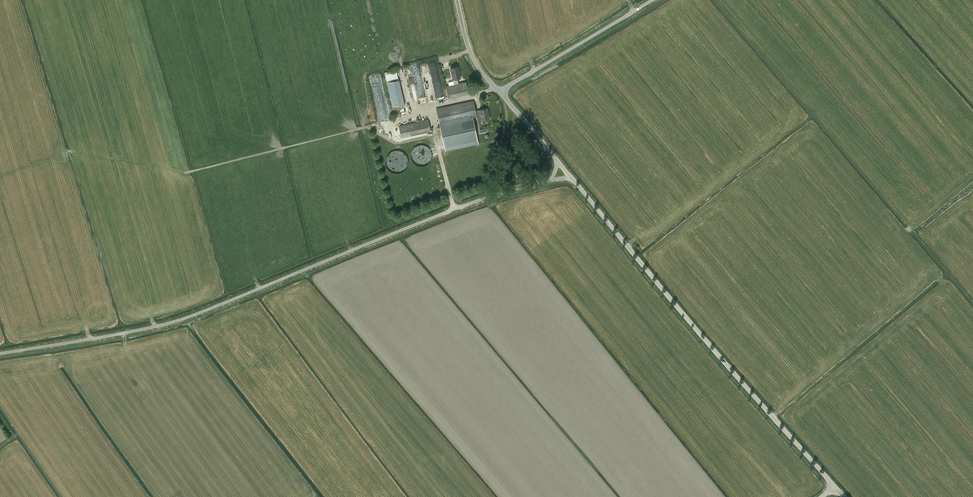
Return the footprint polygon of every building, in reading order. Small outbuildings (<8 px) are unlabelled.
[(451,67),(455,84),(446,86),(448,98),(469,94),(466,81),(459,83),(458,78),(461,77),(459,66),(451,67)] [(398,70),(385,72),(386,80),(399,78),(398,70)] [(398,79),(387,82),(393,107),(404,104),(398,79)] [(490,119),(487,108),(479,109),(479,110),(476,110),(473,98),(469,99),(469,101),(436,108),(445,150),(478,143),(473,118),(477,117),(478,121),(481,120),(481,121),(482,120),(482,124),(487,123),(486,119),(490,119)] [(431,131),(428,120),(399,126),(401,138),(431,131)] [(430,149),(418,144),(412,157),(428,164),(433,153),(429,151),(430,149)] [(391,152),(390,165),(394,165),(394,169),(406,169),(406,152),(391,152)]
